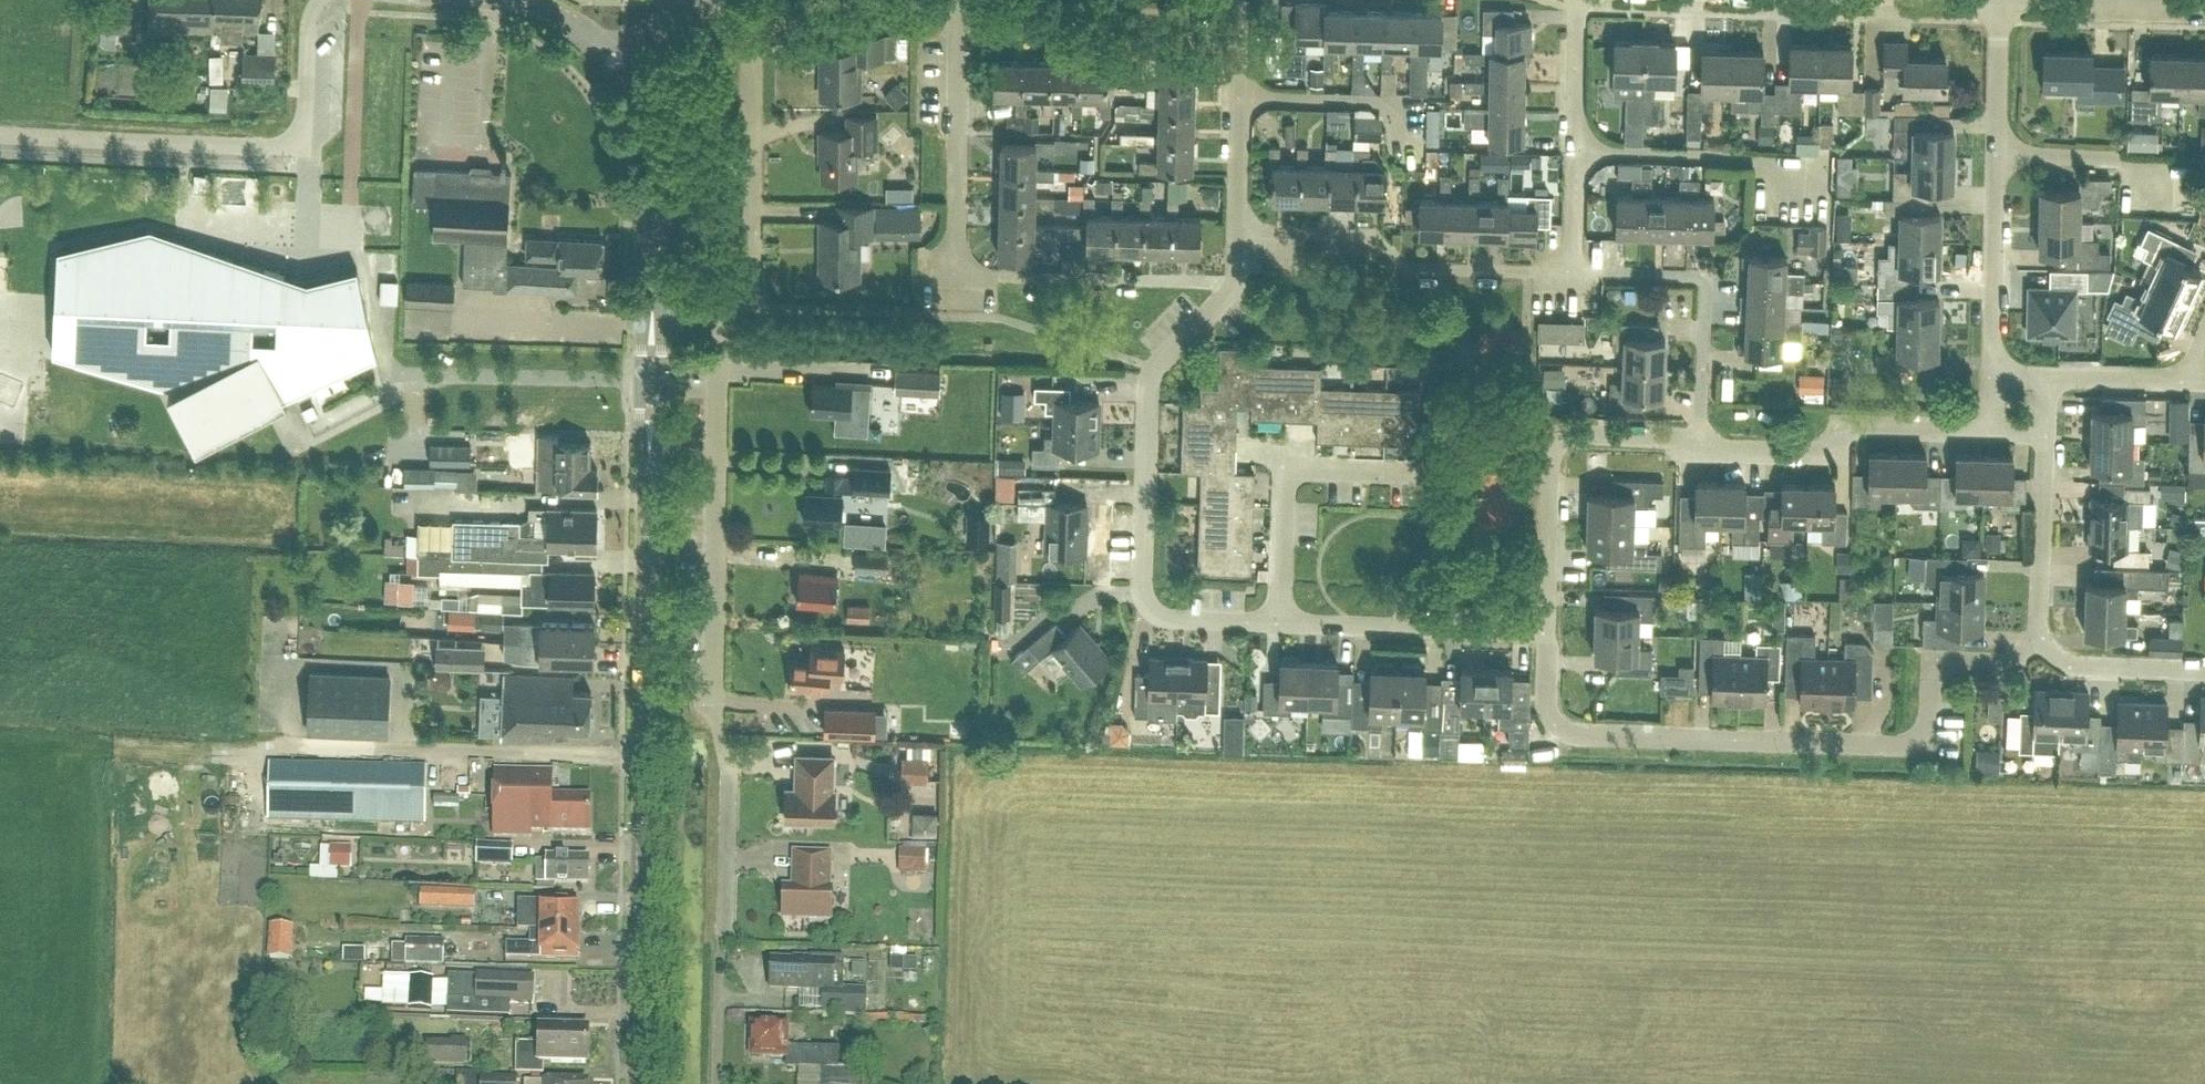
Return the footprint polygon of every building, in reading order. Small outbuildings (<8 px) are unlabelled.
[(212,29),(214,0),(150,0),(149,27),(212,29)] [(212,29),(222,29),(222,40),(243,40),(243,30),(259,30),(259,19),(260,19),(261,0),(214,0),(212,29)] [(1282,18),(1281,71),(1305,72),(1306,36),(1325,36),(1326,8),(1327,8),(1327,2),(1296,1),(1295,18),(1282,18)] [(133,5),(103,4),(102,32),(132,33),(133,5)] [(1525,51),(1525,52),(1531,52),(1532,22),(1514,21),(1514,7),(1484,7),(1483,31),(1497,32),(1496,50),(1490,50),(1496,50),(1496,51),(1525,51)] [(1355,9),(1327,8),(1326,8),(1325,36),(1325,43),(1324,67),(1334,68),(1335,43),(1354,43),(1355,9)] [(1384,9),(1355,9),(1354,43),(1353,68),(1363,68),(1364,44),(1382,44),(1383,44),(1384,9)] [(1413,10),(1384,9),(1383,44),(1382,44),(1382,69),(1392,69),(1393,44),(1411,45),(1412,45),(1413,10)] [(1411,45),(1411,70),(1410,91),(1426,91),(1427,45),(1441,46),(1442,11),(1413,10),(1412,45),(1411,45)] [(822,67),(822,96),(860,96),(861,58),(883,58),(884,34),(852,33),(852,47),(821,47),(820,67),(822,67)] [(1625,121),(1643,121),(1645,38),(1633,37),(1633,40),(1615,39),(1614,78),(1634,78),(1633,94),(1626,93),(1625,121)] [(1658,38),(1645,38),(1643,121),(1661,122),(1662,94),(1654,94),(1655,79),(1675,79),(1676,41),(1658,40),(1658,38)] [(1775,80),(1774,94),(1775,94),(1775,108),(1776,108),(1801,109),(1802,81),(1820,82),(1821,42),(1790,41),(1789,80),(1775,80)] [(1945,90),(1946,57),(1906,55),(1906,41),(1884,41),(1884,70),(1904,70),(1903,89),(1945,90)] [(1838,110),(1865,110),(1866,88),(1851,87),(1852,43),(1821,42),(1820,82),(1838,82),(1838,110)] [(1732,89),(1733,49),(1702,48),(1701,88),(1688,88),(1687,134),(1700,135),(1701,106),(1713,107),(1714,88),(1732,89)] [(2122,99),(2123,63),(2091,63),(2091,50),(2044,48),(2043,84),(2076,85),(2076,98),(2122,99)] [(276,75),(277,51),(244,49),(243,74),(276,75)] [(1775,94),(1774,94),(1762,93),(1763,49),(1733,49),(1732,89),(1750,89),(1749,107),(1761,108),(1761,120),(1775,121),(1776,108),(1775,108),(1775,94)] [(1490,60),(1490,79),(1525,80),(1525,52),(1525,51),(1496,51),(1496,50),(1490,50),(1465,50),(1465,60),(1490,60)] [(226,79),(227,53),(212,52),(211,79),(226,79)] [(2180,92),(2181,52),(2150,52),(2149,86),(2132,86),(2131,117),(2148,118),(2149,110),(2160,110),(2160,91),(2180,92)] [(2180,92),(2199,92),(2199,111),(2204,112),(2204,53),(2181,52),(2180,92)] [(1160,82),(1194,83),(1195,55),(1160,54),(1160,76),(1142,76),(1141,86),(1160,86),(1160,82)] [(1022,94),(1023,59),(995,59),(994,93),(1016,94),(1016,112),(1026,112),(1027,94),(1022,94)] [(1023,59),(1022,94),(1027,94),(1044,94),(1044,113),(1054,113),(1054,95),(1050,95),(1051,60),(1023,59)] [(1051,60),(1050,95),(1054,95),(1072,95),(1072,113),(1082,114),(1082,95),(1078,95),(1079,61),(1051,60)] [(1078,95),(1082,95),(1100,96),(1099,114),(1110,114),(1110,95),(1107,95),(1108,61),(1079,61),(1078,95)] [(1524,109),(1525,80),(1490,79),(1465,78),(1465,89),(1490,89),(1489,108),(1524,109)] [(1194,111),(1194,83),(1160,82),(1160,86),(1159,104),(1141,103),(1141,114),(1159,114),(1159,110),(1194,111)] [(212,83),(212,107),(229,107),(230,83),(212,83)] [(1866,86),(1866,88),(1865,110),(1866,110),(1879,111),(1880,87),(1866,86)] [(1429,102),(1428,138),(1442,138),(1443,102),(1429,102)] [(1913,141),(1913,156),(1953,157),(1953,128),(1934,127),(1934,102),(1895,102),(1893,141),(1913,141)] [(1524,138),(1524,109),(1489,108),(1465,107),(1464,117),(1489,118),(1489,138),(1524,138)] [(1159,110),(1159,114),(1159,132),(1140,131),(1140,142),(1158,142),(1158,138),(1193,139),(1194,111),(1159,110)] [(847,131),(820,131),(820,151),(822,151),(822,178),(856,178),(856,146),(876,146),(876,115),(847,115),(847,131)] [(1376,116),(1355,115),(1354,136),(1381,137),(1382,130),(1376,116)] [(1474,138),(1487,134),(1482,119),(1469,123),(1474,138)] [(1284,122),(1285,144),(1296,144),(1295,122),(1284,122)] [(1819,122),(1819,145),(1832,145),(1833,122),(1819,122)] [(1192,167),(1193,139),(1158,138),(1158,142),(1158,160),(1140,159),(1139,169),(1159,170),(1159,167),(1192,167)] [(1001,142),(1001,171),(1035,172),(1035,168),(1036,150),(1054,150),(1054,140),(1035,140),(1035,143),(1001,142)] [(1271,198),(1300,199),(1301,164),(1297,164),(1279,164),(1280,145),(1269,145),(1269,164),(1272,165),(1271,198)] [(1329,165),(1325,165),(1307,165),(1308,146),(1297,146),(1297,164),(1301,164),(1300,199),(1328,200),(1329,165)] [(1328,200),(1356,201),(1357,166),(1353,166),(1335,165),(1336,147),(1325,147),(1325,165),(1329,165),(1328,200)] [(1353,148),(1353,166),(1357,166),(1356,201),(1384,202),(1385,167),(1379,167),(1374,156),(1368,156),(1368,148),(1353,148)] [(442,151),(442,162),(473,162),(473,151),(442,151)] [(1060,156),(1060,176),(1083,176),(1083,157),(1060,156)] [(1925,198),(1933,198),(1933,184),(1952,185),(1953,157),(1913,156),(1913,169),(1893,169),(1893,197),(1925,198)] [(507,240),(511,172),(415,166),(413,202),(435,204),(433,236),(465,238),(507,240)] [(1035,172),(1001,171),(1000,199),(1035,200),(1035,196),(1035,178),(1053,178),(1054,168),(1035,168),(1035,172)] [(1450,198),(1451,173),(1441,172),(1440,197),(1420,197),(1419,232),(1449,232),(1450,198)] [(195,173),(194,190),(205,190),(206,174),(195,173)] [(1449,232),(1477,233),(1478,198),(1479,199),(1480,174),(1470,173),(1469,198),(1450,198),(1449,232)] [(1477,233),(1506,234),(1507,205),(1508,205),(1508,199),(1509,174),(1498,174),(1498,199),(1479,199),(1478,198),(1477,233)] [(1641,231),(1642,175),(1632,175),(1632,194),(1617,193),(1616,237),(1626,238),(1626,231),(1641,231)] [(1652,176),(1642,175),(1641,231),(1655,231),(1655,239),(1664,239),(1665,195),(1651,194),(1652,176)] [(2040,220),(2079,221),(2079,203),(2099,203),(2099,190),(2111,190),(2111,176),(2079,176),(2079,188),(2040,187),(2040,220)] [(1096,177),(1096,190),(1112,190),(1112,177),(1096,177)] [(1665,195),(1664,239),(1674,239),(1674,232),(1688,233),(1690,177),(1680,177),(1679,195),(1665,195)] [(1699,177),(1690,177),(1688,233),(1702,233),(1702,240),(1712,240),(1714,196),(1699,195),(1699,177)] [(1168,179),(1168,216),(1172,216),(1171,251),(1199,251),(1200,217),(1178,216),(1178,198),(1187,198),(1187,180),(1168,179)] [(1941,211),(1988,212),(1988,191),(1942,190),(1941,211)] [(1506,234),(1505,240),(1536,241),(1536,223),(1550,224),(1551,197),(1551,194),(1527,193),(1527,206),(1508,205),(1509,199),(1508,199),(1508,205),(1507,205),(1506,234)] [(1086,248),(1115,249),(1116,214),(1112,214),(1094,214),(1095,196),(1084,195),(1084,215),(1087,215),(1086,248)] [(1000,199),(999,227),(1034,228),(1034,223),(1034,206),(1053,206),(1053,196),(1035,196),(1035,200),(1000,199)] [(1144,215),(1140,215),(1122,215),(1122,196),(1112,196),(1112,214),(1116,214),(1115,249),(1143,250),(1144,215)] [(1143,250),(1171,251),(1172,216),(1168,216),(1150,215),(1150,197),(1140,197),(1140,215),(1144,215),(1143,250)] [(1900,211),(1899,240),(1940,241),(1940,212),(1924,211),(1925,198),(1893,197),(1884,197),(1884,211),(1900,211)] [(838,220),(820,220),(820,276),(840,276),(840,275),(857,275),(858,233),(873,233),(873,205),(838,205),(838,220)] [(2079,237),(2079,221),(2040,220),(2039,250),(2079,250),(2078,263),(2109,264),(2109,250),(2098,250),(2098,238),(2079,237)] [(1034,228),(999,227),(999,255),(1033,256),(1034,234),(1052,234),(1052,224),(1034,223),(1034,228)] [(1798,230),(1798,249),(1825,250),(1826,224),(1810,224),(1810,231),(1798,230)] [(2160,263),(2151,281),(2187,298),(2201,270),(2170,255),(2177,239),(2148,226),(2140,242),(2147,245),(2143,255),(2160,263)] [(58,248),(53,352),(177,391),(168,395),(182,422),(196,449),(287,402),(286,400),(376,353),(357,267),(318,275),(307,278),(285,271),(150,228),(58,248)] [(578,272),(586,272),(589,278),(595,279),(597,273),(602,273),(603,239),(559,237),(526,235),(525,256),(558,257),(558,264),(558,271),(578,272)] [(507,240),(465,238),(463,283),(507,285),(577,290),(578,272),(558,271),(558,264),(508,261),(506,261),(507,240)] [(1939,269),(1940,241),(1899,240),(1899,254),(1883,254),(1883,281),(1883,282),(1911,283),(1911,268),(1939,269)] [(2057,266),(2057,252),(2033,252),(2033,266),(2057,266)] [(1748,278),(1804,281),(1804,271),(1786,270),(1786,256),(1742,254),(1742,264),(1748,264),(1748,278)] [(2087,288),(2087,269),(2049,268),(2049,286),(2028,286),(2027,333),(2043,333),(2043,343),(2059,344),(2059,333),(2075,334),(2076,288),(2087,288)] [(1803,290),(1804,281),(1748,278),(1747,292),(1741,292),(1740,301),(1784,304),(1785,290),(1803,290)] [(397,302),(398,280),(381,279),(380,301),(397,302)] [(408,280),(407,302),(452,305),(454,283),(408,280)] [(1898,312),(1898,325),(1938,326),(1939,297),(1911,296),(1911,283),(1883,282),(1883,281),(1877,281),(1877,296),(1889,296),(1889,312),(1898,312)] [(2187,298),(2151,281),(2143,299),(2126,291),(2121,300),(2115,297),(2107,313),(2136,327),(2143,311),(2174,326),(2187,298)] [(1745,326),(1802,328),(1802,318),(1784,318),(1784,304),(1740,301),(1740,311),(1746,311),(1745,326)] [(1625,347),(1624,364),(1664,365),(1665,337),(1658,336),(1659,323),(1613,321),(1612,346),(1625,347)] [(1937,354),(1938,326),(1898,325),(1897,353),(1876,352),(1876,367),(1909,368),(1909,354),(1937,354)] [(1801,338),(1802,328),(1745,326),(1745,340),(1738,340),(1738,350),(1782,352),(1783,337),(1801,338)] [(1235,470),(1235,460),(1237,405),(1251,406),(1251,417),(1317,419),(1317,439),(1418,442),(1420,389),(1320,385),(1321,365),(1254,363),(1255,352),(1236,351),(1236,346),(1220,345),(1219,385),(1201,385),(1200,403),(1183,402),(1181,470),(1201,471),(1197,570),(1251,572),(1254,484),(1255,471),(1235,470)] [(1664,365),(1624,364),(1624,380),(1611,380),(1609,405),(1642,407),(1642,393),(1663,394),(1664,365)] [(941,370),(896,367),(895,391),(940,393),(941,370)] [(1549,370),(1550,387),(1566,386),(1565,369),(1549,370)] [(850,414),(850,413),(869,414),(871,382),(837,380),(837,383),(812,382),(810,411),(850,414)] [(1055,411),(1054,422),(1098,424),(1099,400),(1070,399),(1070,386),(1035,385),(1034,398),(1046,399),(1045,410),(1055,411)] [(1003,389),(1002,418),(1026,418),(1027,390),(1003,389)] [(2092,409),(2091,438),(2131,439),(2131,422),(2145,423),(2145,397),(2101,396),(2100,409),(2092,409)] [(302,409),(307,418),(317,413),(312,403),(302,409)] [(2203,416),(2202,437),(2189,436),(2188,469),(2204,469),(2204,417),(2203,416)] [(1420,419),(1419,437),(1434,437),(1434,420),(1420,419)] [(1098,424),(1054,422),(1054,434),(1044,434),(1044,445),(1033,445),(1032,463),(1059,464),(1059,446),(1098,448),(1098,424)] [(557,461),(589,462),(590,441),(558,440),(558,434),(539,434),(538,457),(557,457),(557,461)] [(2091,466),(2099,467),(2099,481),(2143,482),(2144,456),(2130,455),(2131,439),(2091,438),(2091,466)] [(471,463),(472,443),(430,442),(430,462),(471,463)] [(1896,491),(1897,452),(1869,451),(1868,472),(1852,471),(1852,504),(1880,504),(1880,491),(1896,491)] [(1926,453),(1897,452),(1896,491),(1913,492),(1912,505),(1925,505),(1925,517),(1938,517),(1938,506),(1940,506),(1941,473),(1925,473),(1926,453)] [(1955,474),(1941,473),(1940,506),(1966,507),(1967,493),(1983,494),(1984,454),(1955,453),(1955,474)] [(1984,454),(1983,494),(1999,494),(1999,507),(2025,508),(2026,476),(2012,475),(2013,455),(1984,454)] [(557,457),(538,457),(537,486),(597,488),(597,467),(589,467),(589,462),(557,461),(557,457)] [(392,481),(430,483),(430,467),(392,466),(392,481)] [(854,466),(853,490),(889,493),(890,468),(854,466)] [(477,469),(430,467),(430,483),(434,483),(434,488),(476,490),(477,469)] [(841,492),(843,474),(827,474),(826,491),(805,490),(803,519),(841,521),(842,492),(841,492)] [(1589,491),(1588,520),(1633,521),(1633,505),(1648,505),(1648,494),(1663,494),(1664,479),(1618,477),(1618,492),(1589,491)] [(1706,520),(1719,520),(1720,481),(1695,480),(1695,513),(1680,512),(1679,543),(1706,544),(1706,520)] [(1745,481),(1720,481),(1719,520),(1733,520),(1732,540),(1758,541),(1759,514),(1744,514),(1745,481)] [(1807,520),(1808,483),(1782,482),(1781,497),(1768,497),(1768,508),(1767,539),(1792,540),(1793,519),(1807,520)] [(1808,483),(1807,520),(1822,520),(1821,541),(1846,541),(1847,510),(1834,510),(1835,483),(1808,483)] [(1086,552),(1087,503),(1054,502),(1054,486),(1019,485),(1018,516),(1047,517),(1046,550),(1086,552)] [(2089,498),(2089,523),(2128,524),(2128,500),(2149,500),(2150,487),(2122,486),(2122,499),(2089,498)] [(417,500),(402,500),(402,518),(417,519),(417,500)] [(520,520),(453,519),(419,518),(418,535),(406,535),(406,551),(519,557),(548,558),(548,547),(596,548),(597,507),(529,506),(529,516),(549,517),(548,533),(520,532),(520,520)] [(1633,521),(1588,520),(1587,549),(1616,550),(1615,565),(1661,566),(1661,551),(1647,550),(1647,539),(1632,538),(1633,521)] [(2128,524),(2089,523),(2088,548),(2121,549),(2120,562),(2147,563),(2148,549),(2127,548),(2128,524)] [(855,570),(887,572),(888,552),(856,551),(855,570)] [(522,570),(522,590),(480,589),(480,606),(521,607),(521,602),(548,602),(594,603),(594,571),(542,570),(542,560),(473,556),(419,554),(418,558),(406,557),(405,573),(417,571),(440,572),(440,577),(495,579),(496,569),(522,570)] [(1938,582),(1938,599),(1982,601),(1983,572),(1966,572),(1967,556),(1925,555),(1924,582),(1938,582)] [(2086,607),(2124,609),(2125,595),(2138,596),(2139,585),(2168,586),(2168,568),(2118,566),(2117,583),(2087,582),(2086,607)] [(834,604),(837,574),(800,570),(797,601),(834,604)] [(417,580),(389,579),(389,599),(417,599),(417,580)] [(1596,605),(1595,631),(1638,632),(1638,618),(1652,619),(1653,592),(1626,592),(1626,606),(1596,605)] [(1982,630),(1982,601),(1938,599),(1937,617),(1923,616),(1922,643),(1964,645),(1964,629),(1982,630)] [(869,605),(847,604),(847,620),(869,621),(869,605)] [(2124,609),(2086,607),(2085,633),(2137,635),(2137,623),(2124,622),(2124,609)] [(503,626),(503,609),(482,609),(482,626),(503,626)] [(504,619),(504,639),(594,641),(595,622),(541,620),(504,619)] [(1055,620),(1011,658),(1023,671),(1051,647),(1082,682),(1110,657),(1079,622),(1066,633),(1055,620)] [(2181,653),(2181,636),(2182,621),(2171,620),(2170,636),(2149,635),(2149,651),(2181,653)] [(1873,624),(1873,642),(1891,643),(1892,625),(1873,624)] [(300,643),(326,644),(327,628),(301,627),(300,643)] [(1638,632),(1595,631),(1594,656),(1625,656),(1624,671),(1651,672),(1652,646),(1637,646),(1638,632)] [(1826,702),(1828,656),(1814,656),(1815,633),(1787,632),(1785,672),(1801,672),(1800,704),(1814,705),(1814,701),(1826,702)] [(1738,699),(1739,654),(1724,653),(1724,635),(1701,635),(1699,668),(1712,669),(1711,698),(1738,699)] [(504,654),(520,658),(540,659),(540,660),(594,661),(594,641),(504,639),(504,654)] [(1828,656),(1826,702),(1839,702),(1839,706),(1853,706),(1854,677),(1871,678),(1872,647),(1864,640),(1844,639),(1844,657),(1828,656)] [(1756,654),(1739,654),(1738,699),(1765,700),(1766,671),(1779,671),(1780,643),(1756,642),(1756,654)] [(486,645),(448,643),(436,643),(435,666),(485,668),(505,669),(506,655),(485,654),(486,645)] [(828,688),(829,674),(842,676),(844,647),(811,644),(810,658),(792,657),(790,688),(806,689),(807,686),(828,688)] [(884,684),(884,667),(880,667),(880,661),(887,662),(887,647),(880,647),(860,647),(859,683),(884,684)] [(1161,695),(1176,695),(1177,695),(1178,656),(1149,655),(1149,673),(1136,672),(1134,713),(1148,714),(1148,707),(1161,707),(1161,695)] [(1194,711),(1198,708),(1218,709),(1220,677),(1206,676),(1207,657),(1178,656),(1177,695),(1176,695),(1175,708),(1182,708),(1185,711),(1194,711)] [(1308,700),(1309,661),(1280,659),(1280,679),(1264,678),(1263,711),(1291,712),(1292,699),(1308,700)] [(1309,661),(1308,700),(1323,701),(1323,713),(1352,714),(1352,695),(1353,682),(1337,681),(1338,662),(1309,661)] [(1383,713),(1396,713),(1398,668),(1394,668),(1394,664),(1391,662),(1379,661),(1376,664),(1376,668),(1371,667),(1371,678),(1370,695),(1352,695),(1352,714),(1351,724),(1382,725),(1383,713)] [(1398,668),(1396,713),(1409,714),(1409,726),(1440,727),(1441,698),(1424,697),(1425,669),(1421,669),(1421,665),(1418,663),(1406,662),(1403,665),(1403,669),(1398,668)] [(388,730),(389,722),(392,668),(345,665),(309,664),(308,692),(307,726),(342,727),(359,727),(361,728),(388,730)] [(1680,694),(1693,694),(1694,666),(1681,666),(1680,672),(1664,672),(1664,690),(1680,691),(1680,694)] [(1471,706),(1485,707),(1487,667),(1461,667),(1460,698),(1441,697),(1441,698),(1440,727),(1439,751),(1459,752),(1460,714),(1471,715),(1471,706)] [(1512,668),(1487,667),(1485,707),(1500,707),(1499,726),(1510,726),(1509,741),(1529,742),(1530,700),(1511,699),(1512,668)] [(456,688),(453,670),(437,672),(439,690),(456,688)] [(589,728),(591,690),(573,689),(573,676),(505,673),(502,738),(550,740),(551,735),(569,736),(569,727),(589,728)] [(2059,734),(2061,689),(2034,688),(2033,711),(2020,711),(2019,750),(2032,750),(2058,751),(2059,734)] [(2088,690),(2061,689),(2059,734),(2073,735),(2073,747),(2099,748),(2099,729),(2100,714),(2087,713),(2088,690)] [(2140,746),(2142,701),(2117,700),(2116,729),(2099,729),(2099,748),(2098,771),(2115,771),(2116,758),(2126,758),(2140,758),(2140,746)] [(2142,701),(2140,746),(2154,746),(2154,759),(2181,760),(2182,725),(2166,725),(2167,702),(2142,701)] [(875,708),(826,706),(825,733),(874,734),(875,708)] [(1110,726),(1118,738),(1130,730),(1122,718),(1110,726)] [(835,821),(837,789),(834,789),(836,755),(799,754),(799,773),(803,773),(802,788),(789,787),(787,819),(835,821)] [(928,756),(902,756),(902,781),(928,782),(928,756)] [(424,824),(425,769),(269,766),(268,821),(424,824)] [(496,770),(495,837),(531,837),(531,832),(590,833),(590,797),(552,796),(552,771),(496,770)] [(513,847),(477,845),(476,865),(483,865),(483,866),(512,867),(513,847)] [(351,847),(330,847),(329,870),(351,871),(351,847)] [(925,851),(900,850),(899,876),(925,877),(925,851)] [(831,921),(832,890),(830,889),(831,855),(795,854),(794,873),(799,873),(798,888),(785,888),(783,919),(831,921)] [(547,857),(547,860),(536,860),(536,884),(546,884),(588,885),(589,858),(547,857)] [(475,909),(475,892),(420,890),(420,908),(475,909)] [(540,931),(540,932),(578,932),(578,905),(558,904),(558,903),(541,903),(518,903),(518,918),(541,918),(540,931)] [(506,910),(483,909),(483,914),(476,914),(475,929),(505,930),(506,910)] [(271,922),(272,954),(296,954),(295,921),(271,922)] [(577,960),(578,932),(540,932),(540,931),(529,930),(529,945),(517,945),(506,944),(506,959),(517,960),(540,960),(557,960),(557,959),(577,960)] [(392,964),(405,964),(405,965),(444,966),(444,941),(406,940),(406,946),(392,946),(392,964)] [(822,1014),(844,1015),(867,1016),(868,989),(843,989),(844,960),(794,958),(793,961),(771,961),(770,989),(809,991),(809,989),(822,989),(822,1014)] [(532,1003),(533,979),(449,976),(449,982),(434,982),(434,978),(412,977),(412,968),(385,967),(382,1007),(398,1008),(448,1010),(447,1014),(509,1016),(509,1002),(532,1003)] [(862,1069),(838,1069),(838,1050),(789,1049),(789,1047),(787,1047),(787,1040),(785,1040),(785,1027),(753,1026),(752,1056),(769,1056),(771,1059),(787,1059),(786,1068),(799,1068),(798,1083),(861,1083),(862,1069)] [(587,1065),(588,1028),(540,1027),(539,1045),(516,1045),(516,1068),(550,1068),(551,1064),(587,1065)] [(426,1044),(425,1068),(468,1068),(468,1040),(451,1040),(451,1044),(426,1044)]
